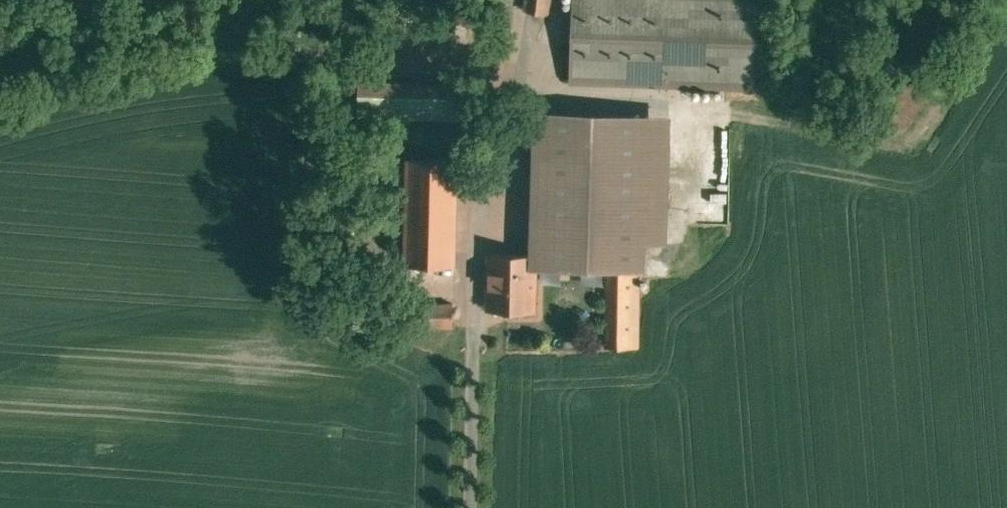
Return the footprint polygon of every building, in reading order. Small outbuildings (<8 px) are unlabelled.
[(551,15),(554,0),(530,0),(528,10),(551,15)] [(765,0),(575,0),(572,83),(762,89),(765,0)] [(423,17),(416,49),(464,60),(472,28),(423,17)] [(467,83),(362,82),(362,119),(467,120),(467,83)] [(532,255),(491,254),(490,311),(539,312),(540,268),(609,270),(643,270),(671,271),(675,116),(536,113),(532,255)] [(430,157),(426,267),(457,268),(461,158),(430,157)] [(643,270),(609,270),(608,349),(642,350),(643,270)] [(405,312),(404,327),(454,328),(454,313),(405,312)]
